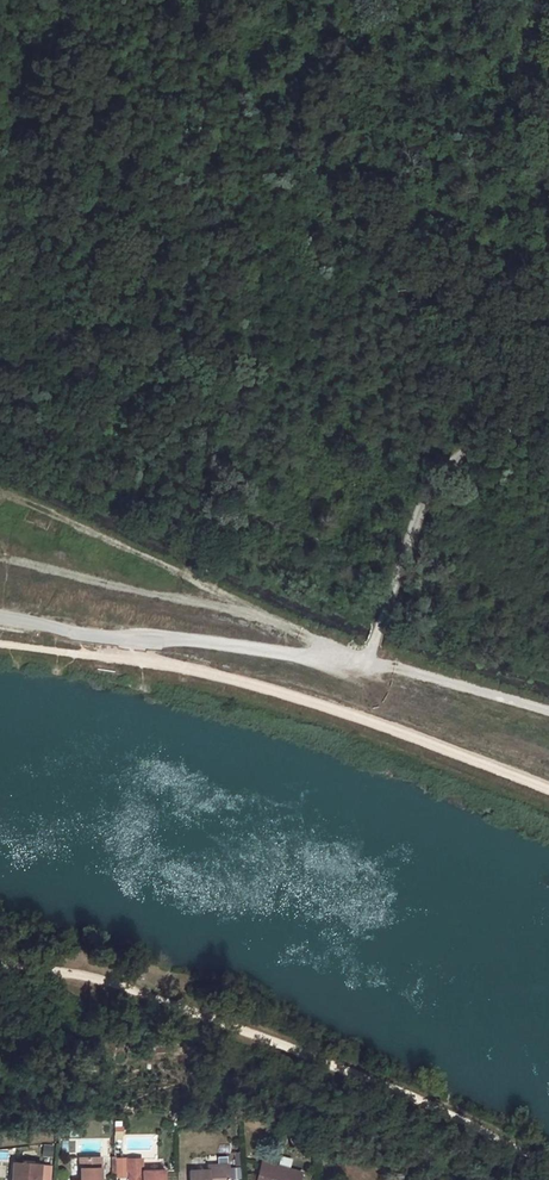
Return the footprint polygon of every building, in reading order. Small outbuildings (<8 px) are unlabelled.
[(88,1157),(88,1179),(109,1179),(109,1157),(88,1157)] [(47,1163),(21,1161),(19,1179),(46,1179),(47,1163)] [(258,1179),(300,1179),(302,1173),(263,1161),(258,1179)] [(198,1169),(198,1179),(236,1179),(236,1164),(216,1164),(216,1169),(198,1169)] [(136,1166),(136,1179),(173,1179),(172,1169),(150,1168),(150,1166),(136,1166)]
